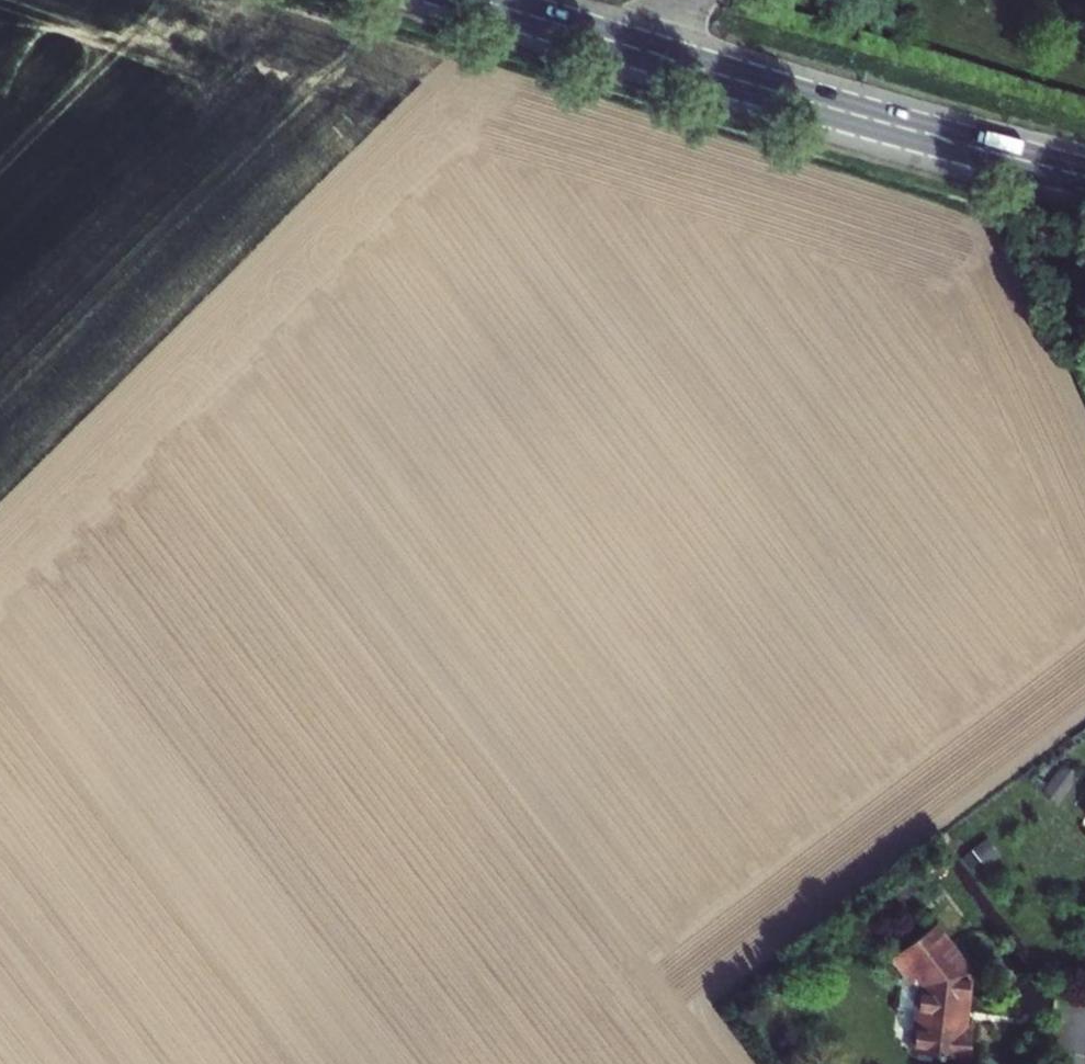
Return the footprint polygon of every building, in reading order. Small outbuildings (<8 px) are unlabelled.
[(1063,767),(1060,789),(1077,792),(1081,770),(1063,767)] [(914,1059),(947,1063),(966,1063),(967,1051),(960,1050),(970,976),(935,931),(893,963),(914,991),(923,993),(914,1059)]
